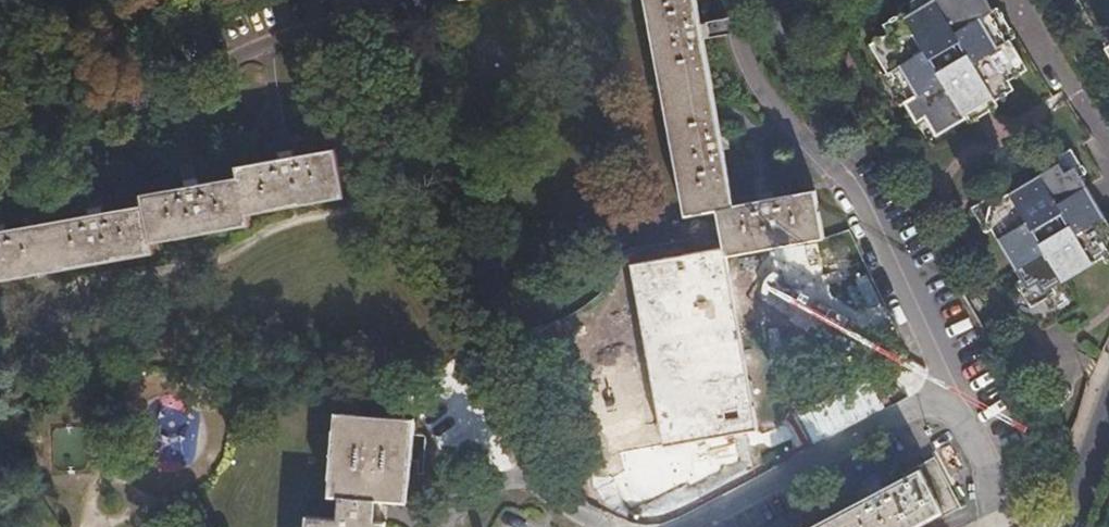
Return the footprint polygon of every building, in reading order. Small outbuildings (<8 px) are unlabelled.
[(722,257),(819,236),(810,191),(730,206),(692,0),(642,0),(682,216),(713,210),(719,244),(722,257)] [(901,11),(884,21),(889,30),(870,42),(887,71),(890,70),(908,101),(905,102),(916,121),(925,116),(937,136),(966,119),(963,115),(994,97),(996,102),(1016,90),(1011,79),(1028,69),(1010,39),(1007,40),(989,9),(992,7),(988,0),(928,0),(903,14),(901,11)] [(901,11),(903,14),(928,0),(906,0),(897,5),(901,11)] [(1108,56),(1108,0),(1076,0),(1108,56)] [(997,5),(992,7),(989,9),(1007,40),(1015,35),(997,5)] [(890,70),(887,71),(882,74),(900,106),(905,102),(908,101),(890,70)] [(999,106),(996,102),(994,97),(963,115),(966,119),(968,124),(999,106)] [(154,248),(152,238),(249,219),(248,209),(342,192),(333,142),(238,160),(240,170),(144,188),(146,201),(0,228),(0,276),(154,248)] [(1046,166),(1050,172),(1057,168),(1075,172),(1080,180),(1087,176),(1072,150),(1046,166)] [(999,202),(989,207),(985,222),(991,232),(1021,283),(1026,293),(1043,297),(1052,292),(1102,263),(1108,259),(1108,228),(1080,180),(1075,172),(1057,168),(1050,172),(999,202)] [(989,207),(999,202),(995,195),(969,210),(984,236),(991,232),(985,222),(989,207)] [(702,440),(730,434),(754,429),(722,257),(719,244),(628,262),(633,287),(657,423),(640,425),(649,477),(706,466),(702,440)] [(1056,298),(1052,292),(1043,297),(1026,293),(1021,283),(1014,287),(1029,313),(1056,298)] [(383,524),(370,523),(371,500),(406,502),(412,419),(334,414),(326,497),(338,498),(337,521),(305,518),(304,526),(383,526),(383,524)] [(926,520),(928,523),(956,509),(933,462),(812,526),(913,526),(926,520)]
